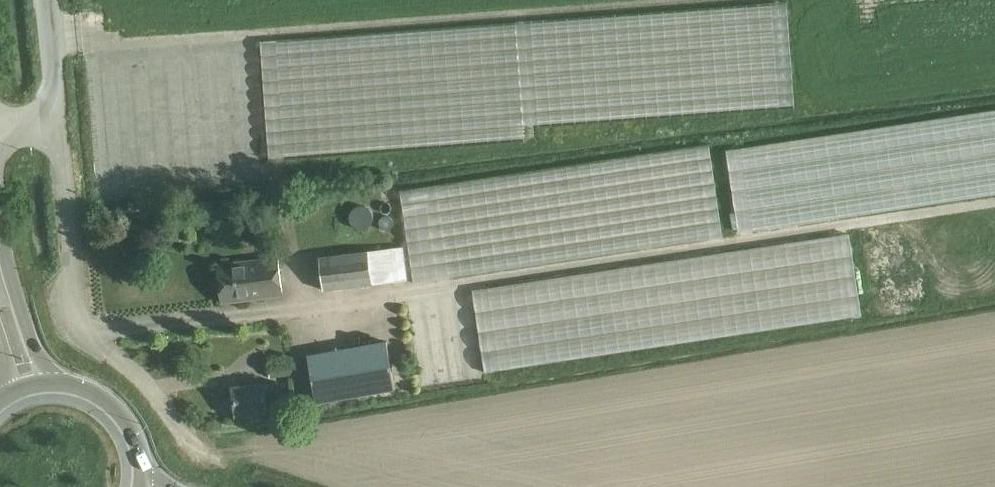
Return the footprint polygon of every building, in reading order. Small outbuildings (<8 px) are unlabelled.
[(700,108),(795,102),(788,1),(687,8),(688,27),(701,26),(703,48),(710,48),(711,63),(697,64),(700,108)] [(785,225),(994,194),(994,114),(727,153),(739,232),(785,225)] [(413,277),(723,240),(712,147),(402,184),(413,277)] [(386,202),(385,202),(384,203),(382,203),(381,204),(381,205),(381,206),(380,207),(380,208),(381,210),(381,211),(383,212),(384,212),(385,213),(386,213),(388,212),(389,211),(390,210),(390,209),(391,208),(391,207),(391,206),(390,206),(390,205),(389,204),(388,203),(386,202)] [(387,215),(386,215),(385,215),(383,216),(382,216),(381,217),(380,218),(380,219),(379,220),(379,221),(379,222),(379,224),(379,225),(380,226),(380,227),(381,228),(382,229),(383,229),(385,229),(386,229),(387,229),(388,229),(389,229),(390,228),(391,227),(392,226),(393,225),(393,224),(393,222),(393,221),(393,220),(392,219),(391,218),(390,217),(389,216),(388,216),(387,215)] [(850,236),(783,246),(594,275),(475,294),(488,376),(863,318),(850,236)] [(323,289),(371,283),(407,278),(403,246),(319,257),(323,289)] [(276,256),(217,264),(222,303),(281,295),(276,256)] [(308,354),(317,402),(394,388),(386,340),(308,354)] [(276,382),(264,383),(264,381),(232,386),(236,415),(268,411),(266,397),(278,395),(276,382)]
